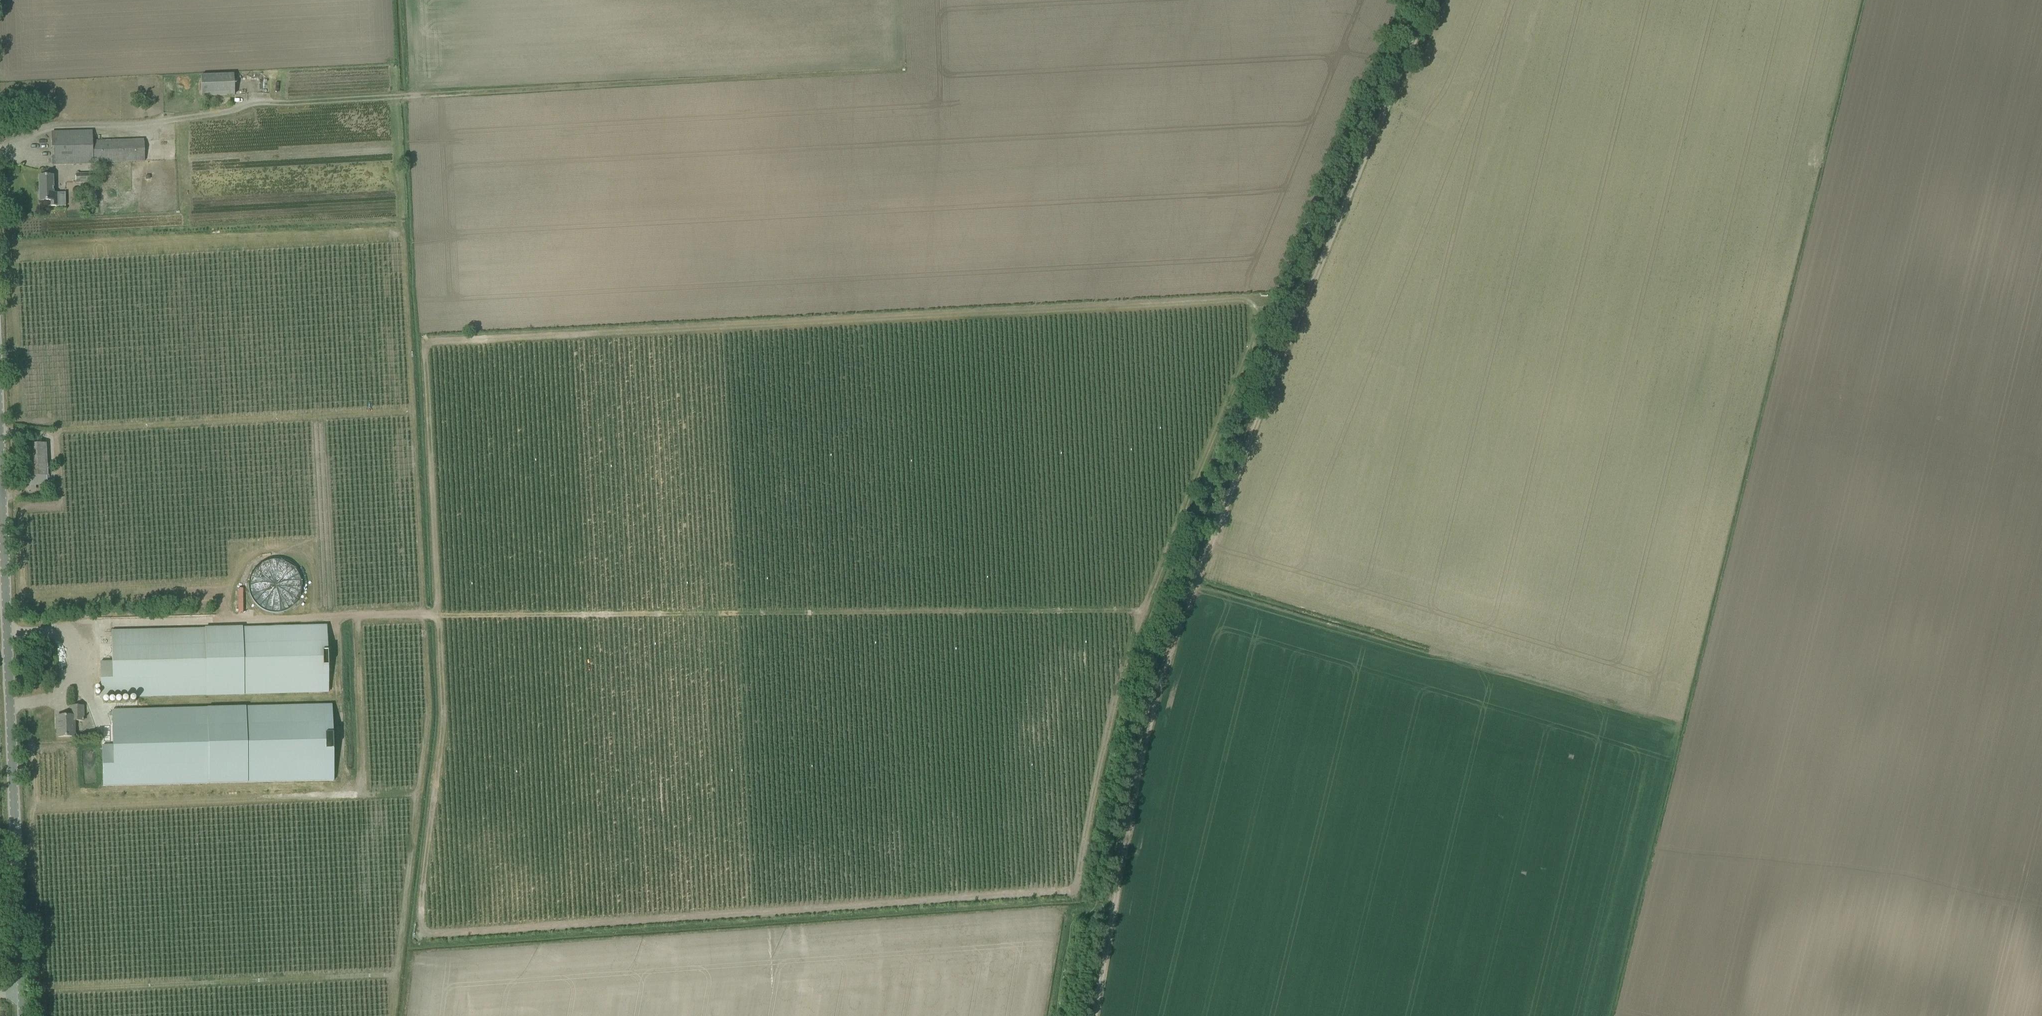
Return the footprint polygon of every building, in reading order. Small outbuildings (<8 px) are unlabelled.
[(233,95),(233,76),(200,77),(201,96),(233,95)] [(144,140),(91,141),(91,132),(52,133),(52,165),(90,164),(90,162),(144,161),(144,140)] [(74,174),(75,183),(91,183),(90,174),(74,174)] [(65,206),(65,193),(53,193),(53,177),(39,177),(39,203),(49,202),(49,207),(57,207),(65,206)] [(28,476),(29,486),(47,485),(45,444),(21,445),(23,477),(28,476)] [(253,560),(249,606),(299,610),(302,563),(253,560)] [(328,692),(327,627),(111,632),(112,662),(100,663),(101,698),(328,692)] [(333,781),(331,705),(112,711),(113,746),(102,746),(103,787),(333,781)] [(57,717),(57,738),(74,737),(74,721),(84,721),(84,707),(70,707),(70,717),(57,717)]
